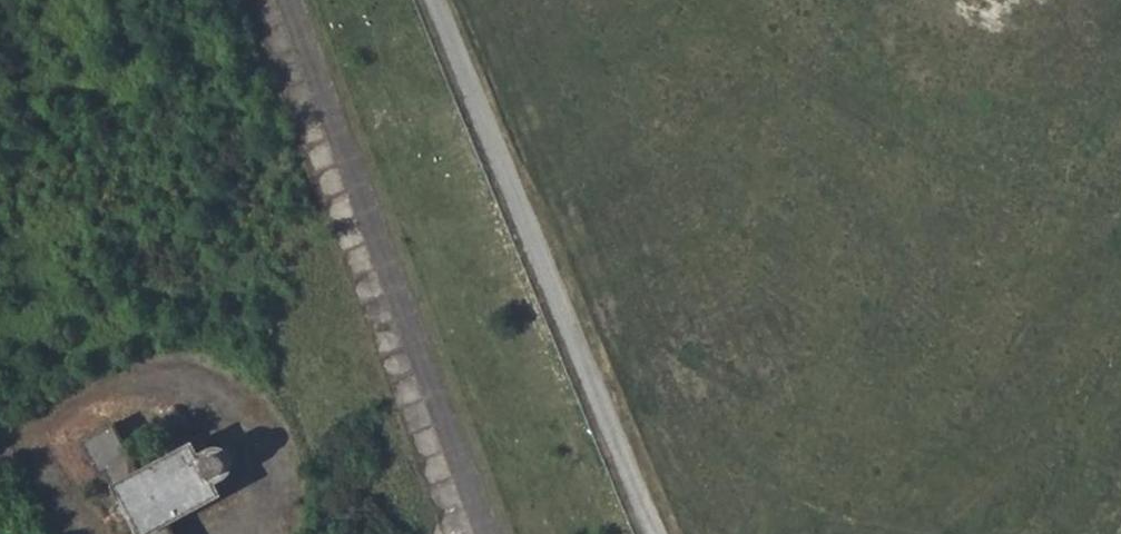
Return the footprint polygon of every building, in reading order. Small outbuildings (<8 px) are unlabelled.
[(170,517),(224,486),(220,478),(230,472),(233,465),(235,455),(231,447),(225,442),(216,440),(206,442),(201,443),(194,430),(139,458),(115,415),(78,435),(98,468),(106,464),(143,533),(178,533),(170,517)]
